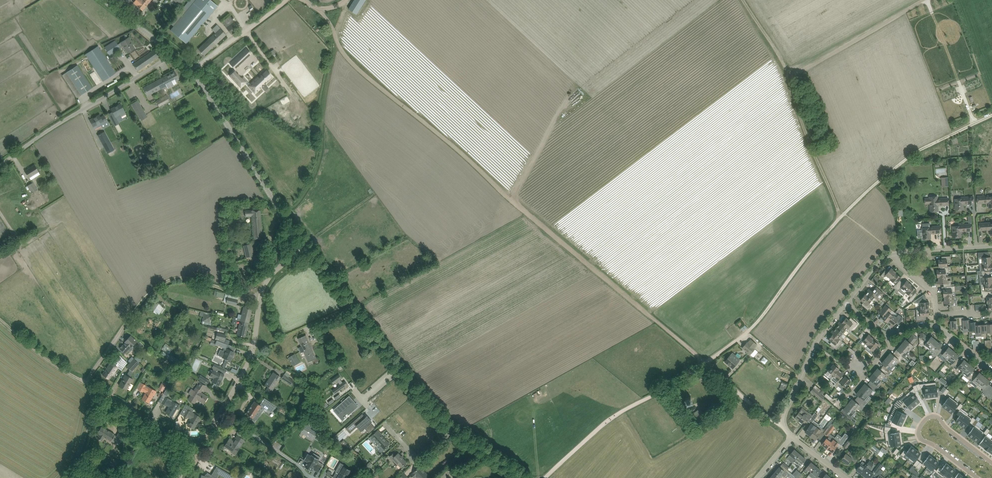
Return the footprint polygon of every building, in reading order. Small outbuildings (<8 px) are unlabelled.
[(151,1),(149,0),(136,0),(134,3),(137,5),(136,6),(142,11),(151,1)] [(218,6),(211,0),(196,0),(170,30),(186,43),(218,6)] [(349,9),(357,14),(366,0),(355,0),(349,9)] [(231,18),(223,24),(231,34),(239,28),(231,18)] [(202,45),(198,49),(204,55),(226,35),(221,29),(218,25),(213,30),(215,33),(202,45)] [(129,37),(125,40),(121,42),(118,44),(115,40),(105,47),(110,55),(120,48),(123,46),(128,53),(135,48),(130,42),(131,41),(129,37)] [(86,54),(100,77),(103,81),(115,73),(98,46),(86,54)] [(137,71),(162,54),(157,48),(133,64),(137,71)] [(246,49),(230,64),(235,69),(251,54),(246,49)] [(78,65),(62,75),(77,98),(92,88),(78,65)] [(250,84),(248,86),(251,88),(255,93),(272,77),(266,70),(250,84)] [(175,71),(143,88),(147,95),(166,85),(168,88),(177,84),(175,81),(179,79),(175,71)] [(235,71),(230,76),(241,87),(246,83),(248,86),(250,84),(244,77),(242,78),(235,71)] [(167,95),(156,101),(160,108),(171,102),(167,95)] [(137,100),(131,103),(142,120),(148,117),(137,100)] [(121,104),(111,109),(115,116),(118,115),(117,113),(119,112),(120,114),(122,117),(126,114),(123,109),(121,104)] [(107,122),(106,120),(104,115),(101,117),(100,115),(90,120),(95,128),(107,122)] [(116,117),(111,120),(114,126),(120,123),(116,117)] [(114,150),(109,141),(105,132),(99,135),(108,153),(114,150)] [(25,171),(27,174),(29,177),(39,171),(34,165),(25,171)] [(33,182),(27,185),(32,193),(38,190),(33,182)] [(937,196),(930,196),(930,198),(930,204),(931,211),(938,211),(938,206),(949,205),(948,198),(938,199),(937,199),(937,196)] [(963,204),(974,203),(974,196),(962,197),(963,198),(955,199),(956,210),(963,209),(963,204)] [(991,208),(991,197),(989,197),(989,196),(978,196),(978,203),(989,202),(989,208),(991,208)] [(260,210),(255,210),(245,211),(245,216),(251,216),(254,239),(262,238),(260,210)] [(8,238),(6,234),(8,232),(0,220),(0,243),(8,238)] [(923,228),(923,239),(931,239),(930,233),(941,233),(941,226),(930,226),(930,223),(923,223),(923,228)] [(991,235),(991,224),(990,224),(990,223),(979,223),(980,230),(990,229),(991,235)] [(961,231),(972,231),(971,224),(960,225),(960,226),(953,226),(954,237),(961,237),(961,231)] [(246,257),(254,256),(252,244),(243,246),(246,257)] [(983,264),(991,263),(991,257),(986,257),(986,252),(978,252),(979,257),(982,257),(983,264)] [(938,260),(939,267),(947,266),(947,262),(951,262),(951,261),(950,256),(943,256),(943,259),(938,260)] [(983,264),(980,264),(980,271),(977,271),(977,274),(979,274),(987,274),(988,274),(988,271),(991,270),(991,263),(983,264)] [(949,266),(947,266),(939,267),(942,267),(942,270),(937,270),(937,277),(947,276),(946,276),(946,272),(949,272),(949,266)] [(881,276),(883,278),(886,275),(891,279),(890,280),(896,273),(897,272),(891,268),(888,272),(886,270),(881,276)] [(901,277),(896,273),(890,280),(896,284),(893,287),(896,289),(900,283),(898,281),(901,277)] [(987,274),(979,274),(980,284),(985,284),(991,284),(991,277),(987,277),(987,274)] [(947,280),(947,276),(937,277),(938,277),(939,284),(944,283),(944,287),(948,286),(951,286),(951,280),(947,280)] [(899,290),(904,295),(906,292),(911,286),(912,285),(907,280),(903,284),(901,282),(900,283),(896,289),(894,291),(897,293),(899,290)] [(985,284),(985,291),(981,291),(982,294),(990,294),(989,294),(989,291),(991,290),(991,284),(985,284)] [(956,292),(955,290),(961,289),(961,285),(951,286),(948,286),(948,289),(943,290),(943,297),(953,296),(953,292),(956,292)] [(917,290),(912,286),(911,286),(906,292),(911,297),(909,300),(911,302),(913,300),(916,296),(914,294),(917,290)] [(878,300),(884,293),(876,287),(873,291),(870,290),(866,295),(872,300),(873,301),(875,297),(878,300)] [(866,295),(865,294),(861,300),(864,303),(862,305),(868,310),(871,306),(872,305),(869,303),(872,300),(866,295)] [(920,309),(929,309),(930,309),(929,302),(926,302),(926,296),(924,294),(916,299),(914,301),(915,303),(917,303),(920,302),(921,309),(920,309)] [(990,294),(982,294),(983,294),(983,297),(987,297),(987,304),(991,304),(991,297),(990,297),(990,294)] [(954,300),(953,296),(943,297),(944,297),(945,303),(950,303),(950,306),(958,306),(957,300),(954,300)] [(228,297),(226,303),(236,305),(238,299),(228,297)] [(154,311),(159,314),(164,307),(159,303),(154,311)] [(881,311),(879,313),(884,316),(882,318),(887,322),(888,322),(893,315),(890,313),(892,310),(887,306),(885,305),(881,311)] [(244,307),(242,315),(238,314),(237,320),(240,320),(249,323),(252,309),(244,307)] [(929,316),(929,309),(920,309),(916,309),(917,320),(917,321),(924,321),(924,319),(924,316),(929,316)] [(202,323),(211,325),(214,314),(201,311),(200,315),(203,316),(202,323)] [(893,315),(888,322),(893,326),(897,322),(899,324),(904,318),(899,315),(897,317),(893,315)] [(842,323),(841,323),(848,329),(849,329),(851,330),(851,331),(858,323),(854,320),(852,318),(850,321),(846,318),(845,317),(843,319),(844,320),(842,323)] [(951,328),(951,329),(957,329),(957,325),(960,325),(959,317),(955,317),(954,319),(954,320),(951,321),(951,324),(950,324),(950,328),(951,328)] [(969,328),(968,320),(965,320),(965,318),(964,317),(959,317),(960,325),(960,329),(963,328),(963,332),(969,331),(969,328)] [(245,337),(249,323),(240,320),(237,335),(245,337)] [(851,330),(849,329),(848,329),(841,323),(842,323),(841,322),(836,328),(843,333),(846,330),(848,332),(849,332),(851,330)] [(841,337),(843,333),(836,328),(832,333),(833,334),(842,341),(844,339),(842,337),(841,337)] [(923,333),(919,337),(920,343),(923,346),(924,346),(925,344),(930,348),(936,341),(931,337),(929,338),(929,339),(928,339),(926,337),(927,336),(923,333)] [(830,336),(828,338),(829,339),(832,342),(830,345),(836,349),(843,342),(842,341),(833,334),(831,337),(830,336)] [(868,346),(874,339),(869,334),(865,338),(863,336),(861,339),(858,342),(860,344),(863,341),(868,346)] [(913,334),(910,338),(911,339),(909,341),(908,341),(906,339),(901,344),(909,351),(913,345),(915,347),(918,343),(918,338),(913,334)] [(122,345),(120,347),(120,348),(125,353),(128,350),(130,351),(133,348),(131,346),(136,341),(134,339),(131,335),(125,342),(126,342),(123,345),(122,345)] [(309,362),(316,358),(306,335),(298,338),(302,347),(298,348),(301,353),(305,352),(309,362)] [(757,345),(751,339),(748,343),(747,342),(742,348),(750,355),(755,349),(755,348),(757,345)] [(879,343),(874,339),(868,346),(867,346),(872,350),(870,353),(874,356),(879,351),(875,348),(879,343)] [(217,340),(215,344),(224,347),(223,351),(221,349),(218,355),(226,359),(230,361),(232,357),(232,356),(234,352),(226,348),(227,344),(217,340)] [(942,349),(940,347),(941,345),(942,344),(940,342),(939,343),(936,341),(930,348),(935,352),(934,355),(936,357),(938,354),(942,349)] [(462,343),(455,347),(457,351),(465,347),(462,343)] [(904,356),(909,351),(901,344),(897,349),(899,351),(900,352),(898,354),(897,354),(902,358),(908,363),(909,360),(907,357),(904,356)] [(947,349),(946,349),(946,350),(943,348),(942,349),(938,354),(941,357),(943,355),(948,359),(954,351),(948,347),(947,349)] [(163,351),(162,354),(177,365),(180,360),(171,355),(167,353),(165,352),(163,351)] [(957,358),(959,356),(954,351),(948,359),(953,363),(951,365),(954,367),(959,361),(957,359),(957,358)] [(293,366),(300,362),(296,353),(288,358),(293,366)] [(737,363),(740,359),(732,353),(725,362),(733,369),(737,363)] [(900,361),(902,358),(897,354),(896,353),(894,355),(893,354),(892,354),(890,353),(886,358),(894,364),(898,359),(900,361)] [(884,366),(883,368),(889,373),(891,371),(889,369),(894,364),(886,358),(882,363),(884,365),(884,366)] [(131,362),(127,366),(130,369),(131,371),(139,363),(138,363),(134,359),(131,362)] [(961,363),(959,361),(954,367),(956,369),(958,367),(963,371),(969,364),(964,360),(962,362),(961,363)] [(109,379),(118,367),(117,366),(119,363),(115,361),(113,364),(111,362),(102,374),(109,379)] [(183,361),(180,365),(188,370),(190,366),(183,361)] [(224,373),(226,370),(216,365),(214,364),(212,367),(213,368),(209,376),(214,378),(212,382),(215,383),(219,385),(224,374),(223,374),(224,373)] [(826,373),(831,378),(834,375),(839,369),(839,368),(839,367),(836,364),(835,365),(834,364),(830,368),(829,368),(828,370),(828,371),(826,373)] [(969,380),(974,374),(972,372),(972,371),(973,371),(973,370),(974,369),(969,364),(963,371),(961,374),(966,378),(969,380)] [(880,370),(878,368),(873,373),(881,379),(885,374),(887,376),(889,373),(883,368),(881,370),(880,370)] [(844,374),(839,369),(834,375),(831,378),(830,379),(835,383),(834,385),(837,387),(838,386),(840,383),(843,379),(841,378),(844,374)] [(265,384),(265,385),(268,387),(266,390),(270,393),(275,386),(275,385),(280,377),(277,375),(273,372),(268,380),(265,384)] [(872,381),(870,384),(876,389),(879,386),(877,385),(881,379),(873,373),(869,379),(871,380),(871,381),(872,381)] [(974,374),(969,380),(971,382),(971,383),(976,387),(978,384),(984,377),(979,373),(978,375),(977,374),(977,375),(976,375),(974,374)] [(126,375),(125,374),(119,385),(126,390),(133,379),(130,377),(126,375)] [(281,378),(291,384),(294,380),(284,374),(281,378)] [(339,374),(331,380),(334,384),(338,381),(340,384),(332,390),(335,394),(348,385),(345,381),(343,382),(341,379),(342,378),(339,374)] [(198,379),(208,385),(210,381),(200,375),(198,379)] [(846,376),(843,379),(840,383),(838,386),(841,389),(840,390),(843,392),(846,388),(846,387),(851,381),(846,376)] [(988,384),(988,383),(990,381),(984,377),(978,384),(983,388),(982,391),(984,393),(989,387),(990,387),(987,385),(988,384)] [(198,384),(194,390),(192,389),(189,393),(191,395),(188,399),(194,403),(196,399),(204,403),(208,397),(200,392),(203,388),(205,389),(207,385),(200,380),(199,381),(198,384)] [(785,391),(788,384),(783,382),(779,389),(785,391)] [(156,391),(142,383),(139,389),(142,391),(143,390),(146,392),(143,399),(149,402),(153,395),(154,395),(156,391)] [(919,383),(916,385),(918,390),(922,389),(921,388),(924,388),(926,397),(932,397),(930,383),(920,384),(919,383)] [(867,385),(865,384),(861,389),(868,395),(872,390),(874,392),(876,389),(870,384),(868,386),(867,385)] [(914,388),(906,394),(915,405),(920,401),(913,394),(915,392),(918,390),(916,385),(913,386),(914,388)] [(984,394),(990,399),(991,399),(991,389),(989,387),(984,393),(984,394)] [(172,416),(176,408),(177,409),(179,405),(167,397),(170,391),(167,388),(163,394),(158,402),(162,404),(162,403),(166,405),(166,404),(170,406),(166,412),(172,416)] [(811,391),(817,396),(819,394),(822,396),(819,399),(823,402),(825,399),(817,391),(813,388),(811,391)] [(859,397),(857,399),(864,404),(866,402),(864,400),(868,395),(861,389),(856,394),(858,396),(859,396),(859,397)] [(898,399),(896,402),(900,406),(903,403),(904,402),(910,409),(915,405),(906,394),(899,400),(898,399)] [(693,403),(691,396),(685,398),(687,405),(693,403)] [(949,396),(942,406),(947,409),(954,400),(949,396)] [(349,397),(335,410),(340,415),(339,416),(341,418),(347,413),(349,414),(354,410),(350,406),(355,403),(349,397)] [(264,398),(260,405),(261,406),(265,408),(269,411),(274,404),(267,400),(264,398)] [(865,406),(864,404),(857,399),(855,401),(854,400),(854,401),(852,399),(848,404),(855,410),(858,407),(861,410),(865,406)] [(954,400),(947,409),(951,413),(958,403),(954,400)] [(254,401),(246,413),(253,418),(252,420),(255,422),(259,416),(256,414),(257,412),(261,406),(260,405),(254,401)] [(895,406),(891,414),(904,420),(906,415),(897,411),(898,409),(900,406),(896,402),(894,405),(895,406)] [(201,418),(192,412),(194,409),(186,404),(180,414),(181,414),(184,409),(187,411),(184,416),(187,418),(188,417),(191,419),(187,425),(194,429),(198,421),(199,422),(201,418)] [(843,413),(843,414),(851,420),(853,417),(851,415),(855,410),(848,404),(844,409),(846,411),(845,411),(846,411),(846,412),(845,414),(843,413)] [(959,416),(956,421),(960,424),(968,413),(961,408),(960,410),(956,414),(959,416)] [(707,419),(700,409),(689,417),(696,427),(707,419)] [(799,412),(795,418),(802,423),(804,421),(807,423),(808,421),(809,420),(812,416),(806,411),(805,412),(801,409),(799,412)] [(808,428),(805,432),(810,435),(815,430),(817,427),(818,425),(813,421),(818,415),(814,413),(812,416),(809,420),(808,421),(812,423),(808,428)] [(968,413),(960,424),(964,428),(969,422),(972,424),(976,419),(973,417),(972,418),(968,415),(969,414),(968,413)] [(363,414),(346,428),(350,433),(357,427),(362,431),(365,428),(369,433),(375,428),(371,423),(372,422),(367,416),(366,417),(363,414)] [(889,420),(887,423),(891,424),(892,422),(901,426),(904,420),(891,414),(888,420),(889,420)] [(832,419),(822,432),(825,434),(831,425),(832,424),(835,421),(832,419)] [(975,426),(968,435),(972,438),(980,428),(976,425),(978,421),(976,419),(972,424),(975,426)] [(308,420),(303,428),(304,429),(304,428),(316,435),(317,433),(318,433),(318,432),(318,431),(319,430),(313,427),(316,424),(308,420)] [(831,425),(825,434),(828,436),(830,433),(830,434),(836,427),(832,424),(831,425)] [(111,441),(113,437),(121,442),(127,432),(121,429),(117,436),(115,435),(115,434),(101,426),(97,433),(100,434),(97,438),(102,441),(104,437),(111,441)] [(810,435),(810,436),(812,438),(813,437),(816,439),(819,435),(820,434),(819,433),(821,431),(817,427),(815,430),(810,435)] [(885,427),(884,430),(886,430),(886,433),(885,433),(886,440),(900,438),(899,432),(891,434),(890,431),(891,427),(885,427)] [(980,428),(972,438),(977,442),(984,433),(986,435),(990,430),(987,428),(984,432),(980,429),(980,428)] [(380,446),(377,449),(381,452),(390,444),(381,435),(382,434),(378,430),(369,438),(374,443),(375,441),(380,446)] [(840,441),(838,443),(839,443),(842,446),(849,436),(845,433),(840,441)] [(986,435),(980,444),(984,447),(991,438),(986,435)] [(224,447),(225,447),(229,449),(232,452),(231,452),(233,454),(235,455),(239,448),(239,447),(240,445),(241,443),(242,444),(244,441),(238,436),(236,440),(234,442),(229,439),(228,441),(224,447)] [(825,440),(822,444),(825,446),(824,446),(824,448),(826,449),(834,440),(829,436),(827,439),(826,439),(825,440)] [(847,441),(843,446),(846,449),(854,438),(851,436),(847,441)] [(834,440),(826,449),(829,451),(830,451),(830,450),(832,452),(835,448),(837,446),(836,446),(838,443),(840,441),(835,437),(834,440)] [(904,449),(901,454),(904,456),(905,454),(910,457),(908,459),(909,459),(916,449),(911,446),(907,452),(904,449)] [(916,449),(909,459),(913,462),(920,453),(916,449)] [(790,455),(787,458),(793,463),(794,461),(800,454),(794,450),(790,454),(790,455)] [(855,464),(859,458),(849,450),(842,459),(848,464),(851,461),(855,464)] [(308,454),(305,459),(308,461),(306,464),(305,466),(307,468),(313,471),(314,469),(319,472),(322,467),(322,466),(323,464),(318,461),(320,459),(321,457),(313,452),(312,455),(312,454),(311,456),(308,454)] [(401,467),(403,465),(407,462),(398,453),(396,456),(393,453),(390,456),(398,464),(401,467)] [(800,455),(800,454),(794,461),(798,464),(796,466),(798,468),(801,464),(802,463),(806,459),(803,457),(803,456),(801,454),(800,455)] [(929,455),(923,463),(928,466),(925,469),(926,469),(934,458),(929,455)] [(934,458),(926,469),(933,475),(936,471),(935,471),(937,470),(934,468),(938,462),(934,458)] [(859,466),(856,470),(862,474),(867,468),(872,462),(869,461),(867,464),(863,461),(861,464),(859,466)] [(809,470),(811,472),(816,467),(811,462),(806,468),(804,471),(806,473),(809,470)] [(869,470),(872,467),(871,467),(874,464),(872,462),(867,468),(862,474),(867,477),(869,477),(873,473),(869,470)] [(351,471),(344,467),(345,465),(341,463),(336,472),(333,477),(335,477),(347,477),(351,471)] [(877,473),(880,469),(882,465),(880,463),(874,471),(877,473)] [(937,470),(935,471),(936,471),(943,477),(951,467),(946,463),(942,469),(939,467),(937,470)] [(775,473),(780,477),(781,477),(786,477),(788,475),(786,473),(788,471),(787,470),(781,465),(775,473)] [(235,477),(217,466),(211,475),(207,473),(207,474),(207,475),(206,476),(202,475),(201,477),(216,477),(219,473),(227,477),(235,477)] [(414,472),(411,476),(413,477),(414,477),(417,475),(420,477),(426,477),(428,476),(420,467),(414,472)] [(816,467),(811,472),(809,475),(813,477),(814,477),(816,476),(821,471),(816,467)] [(943,477),(944,477),(949,477),(951,476),(955,470),(951,467),(943,477)] [(883,476),(880,474),(883,471),(880,469),(877,473),(873,477),(886,477),(883,476)]
